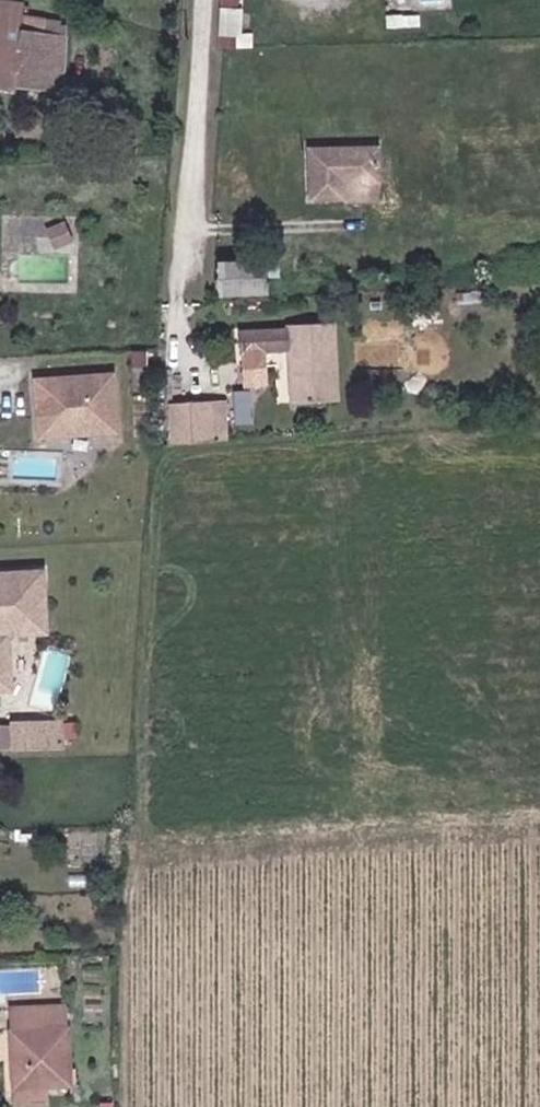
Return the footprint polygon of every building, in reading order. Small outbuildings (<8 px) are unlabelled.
[(242,46),(242,6),(221,5),(221,46),(242,46)] [(18,85),(18,82),(69,86),(69,38),(61,37),(62,31),(26,26),(25,18),(0,13),(0,84),(18,85)] [(344,199),(345,183),(380,184),(381,148),(313,147),(312,199),(344,199)] [(345,183),(344,199),(380,199),(380,184),(345,183)] [(213,291),(284,283),(280,250),(209,258),(213,291)] [(243,357),(264,356),(292,354),(294,406),(338,404),(333,331),(241,337),(243,357)] [(243,357),(244,371),(264,371),(264,356),(243,357)] [(123,438),(118,380),(40,386),(45,444),(123,438)] [(233,394),(232,422),(260,422),(260,394),(233,394)] [(212,407),(214,444),(229,443),(227,406),(212,407)] [(174,410),(174,447),(214,444),(212,407),(174,410)] [(18,692),(14,638),(52,636),(47,573),(0,576),(0,693),(18,692)] [(22,726),(23,750),(71,748),(71,724),(22,726)] [(76,1096),(75,1013),(23,1012),(22,1039),(19,1039),(17,1097),(76,1096)]
